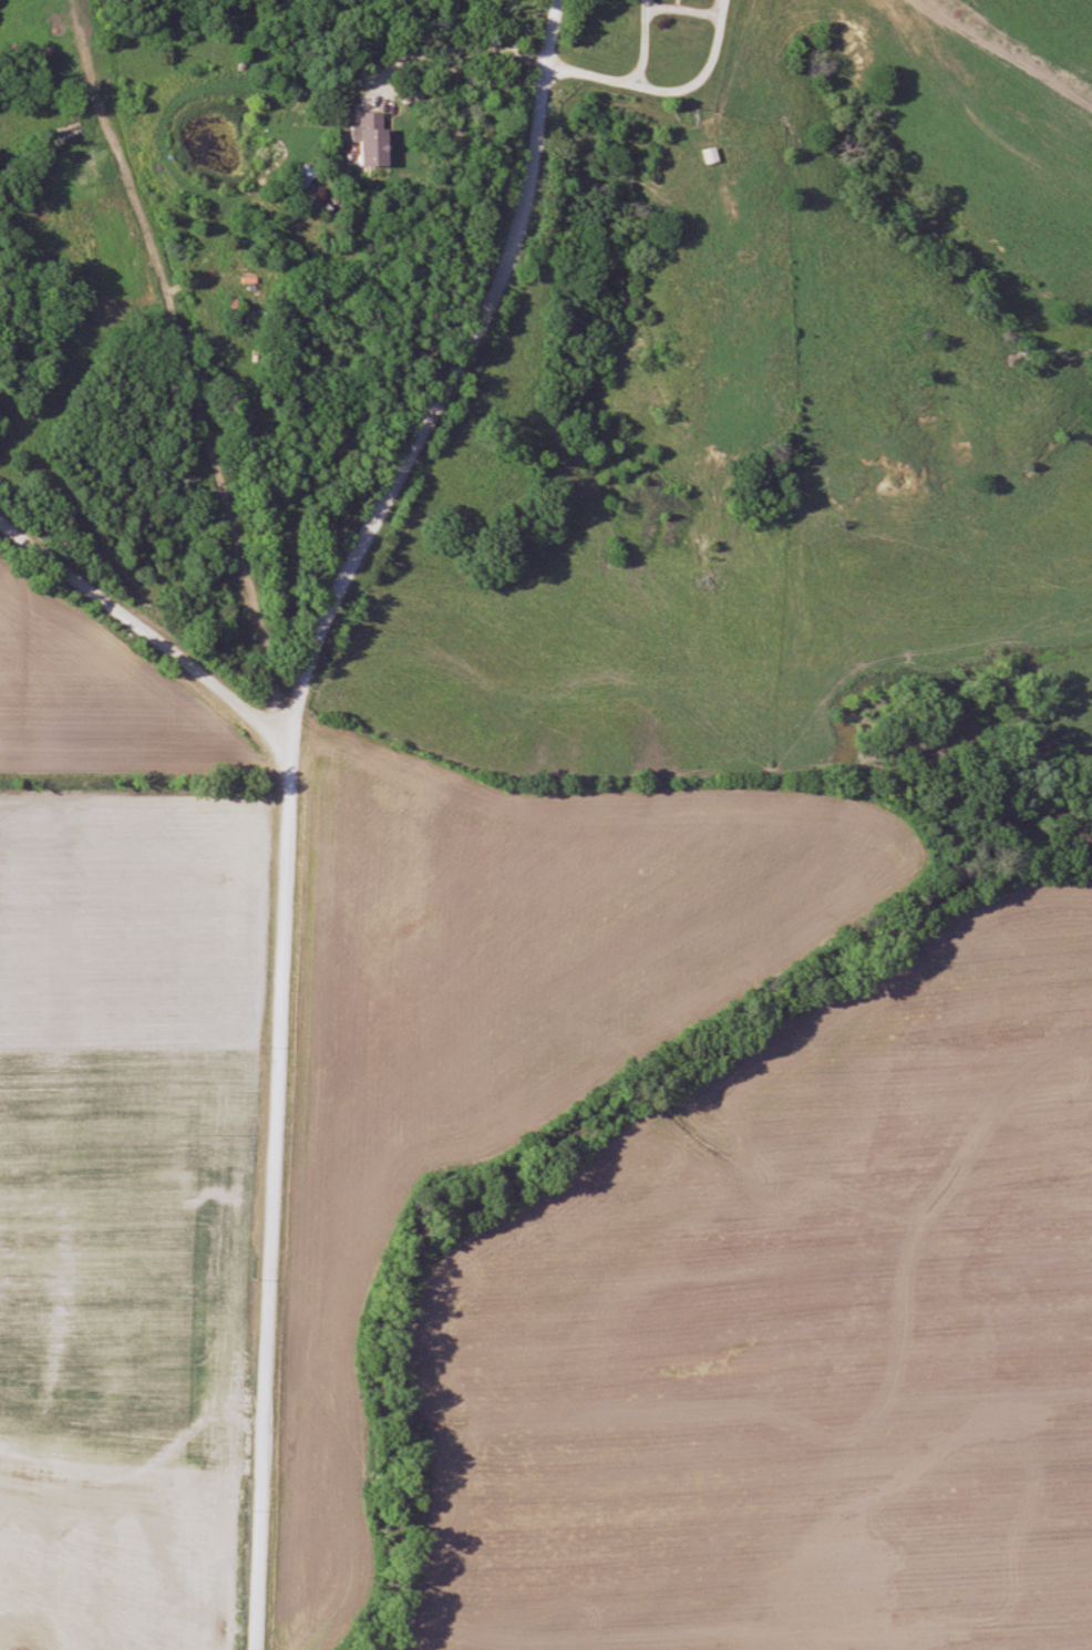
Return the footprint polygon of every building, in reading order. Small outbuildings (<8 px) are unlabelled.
[(388,113),(359,114),(359,126),(350,126),(350,161),(359,161),(359,167),(388,167),(388,113)] [(705,164),(717,162),(715,147),(702,150),(705,164)]
